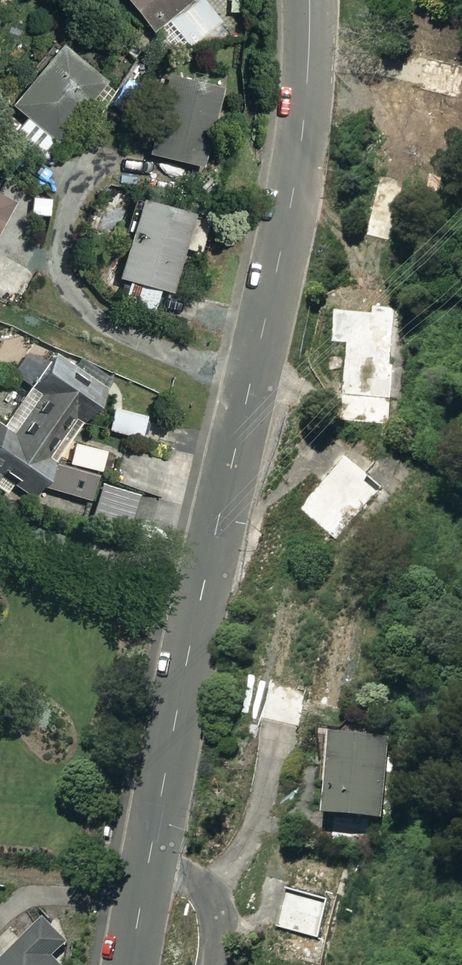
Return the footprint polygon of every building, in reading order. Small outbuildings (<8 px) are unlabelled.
[(153,23),(183,61),(222,30),(198,0),(123,0),(145,29),(153,23)] [(97,77),(54,42),(5,102),(21,115),(6,134),(34,156),(63,120),(80,134),(106,101),(89,87),(97,77)] [(412,42),(396,106),(402,107),(394,140),(416,145),(418,138),(457,147),(461,127),(461,54),(412,42)] [(218,83),(161,70),(143,150),(200,163),(218,83)] [(411,174),(379,167),(362,234),(394,242),(411,174)] [(11,200),(0,194),(0,222),(11,200)] [(111,274),(123,277),(117,302),(150,311),(156,285),(167,288),(187,210),(131,196),(111,274)] [(385,320),(386,303),(327,298),(323,343),(339,344),(333,420),(390,424),(399,321),(385,320)] [(10,480),(8,485),(31,500),(39,487),(87,499),(94,471),(56,461),(58,458),(48,452),(68,420),(78,426),(104,385),(29,337),(7,371),(24,382),(0,420),(0,474),(10,480)] [(143,415),(110,406),(104,428),(137,437),(143,415)] [(389,486),(336,441),(285,502),(338,546),(389,486)] [(129,491),(99,482),(93,500),(123,510),(129,491)] [(369,722),(347,720),(346,736),(327,735),(320,812),(381,818),(388,738),(367,736),(369,722)] [(375,824),(330,821),(328,853),(374,856),(375,824)] [(343,876),(285,861),(262,949),(319,964),(343,876)] [(40,919),(20,940),(8,929),(0,937),(0,964),(57,964),(50,959),(66,942),(40,919)]
